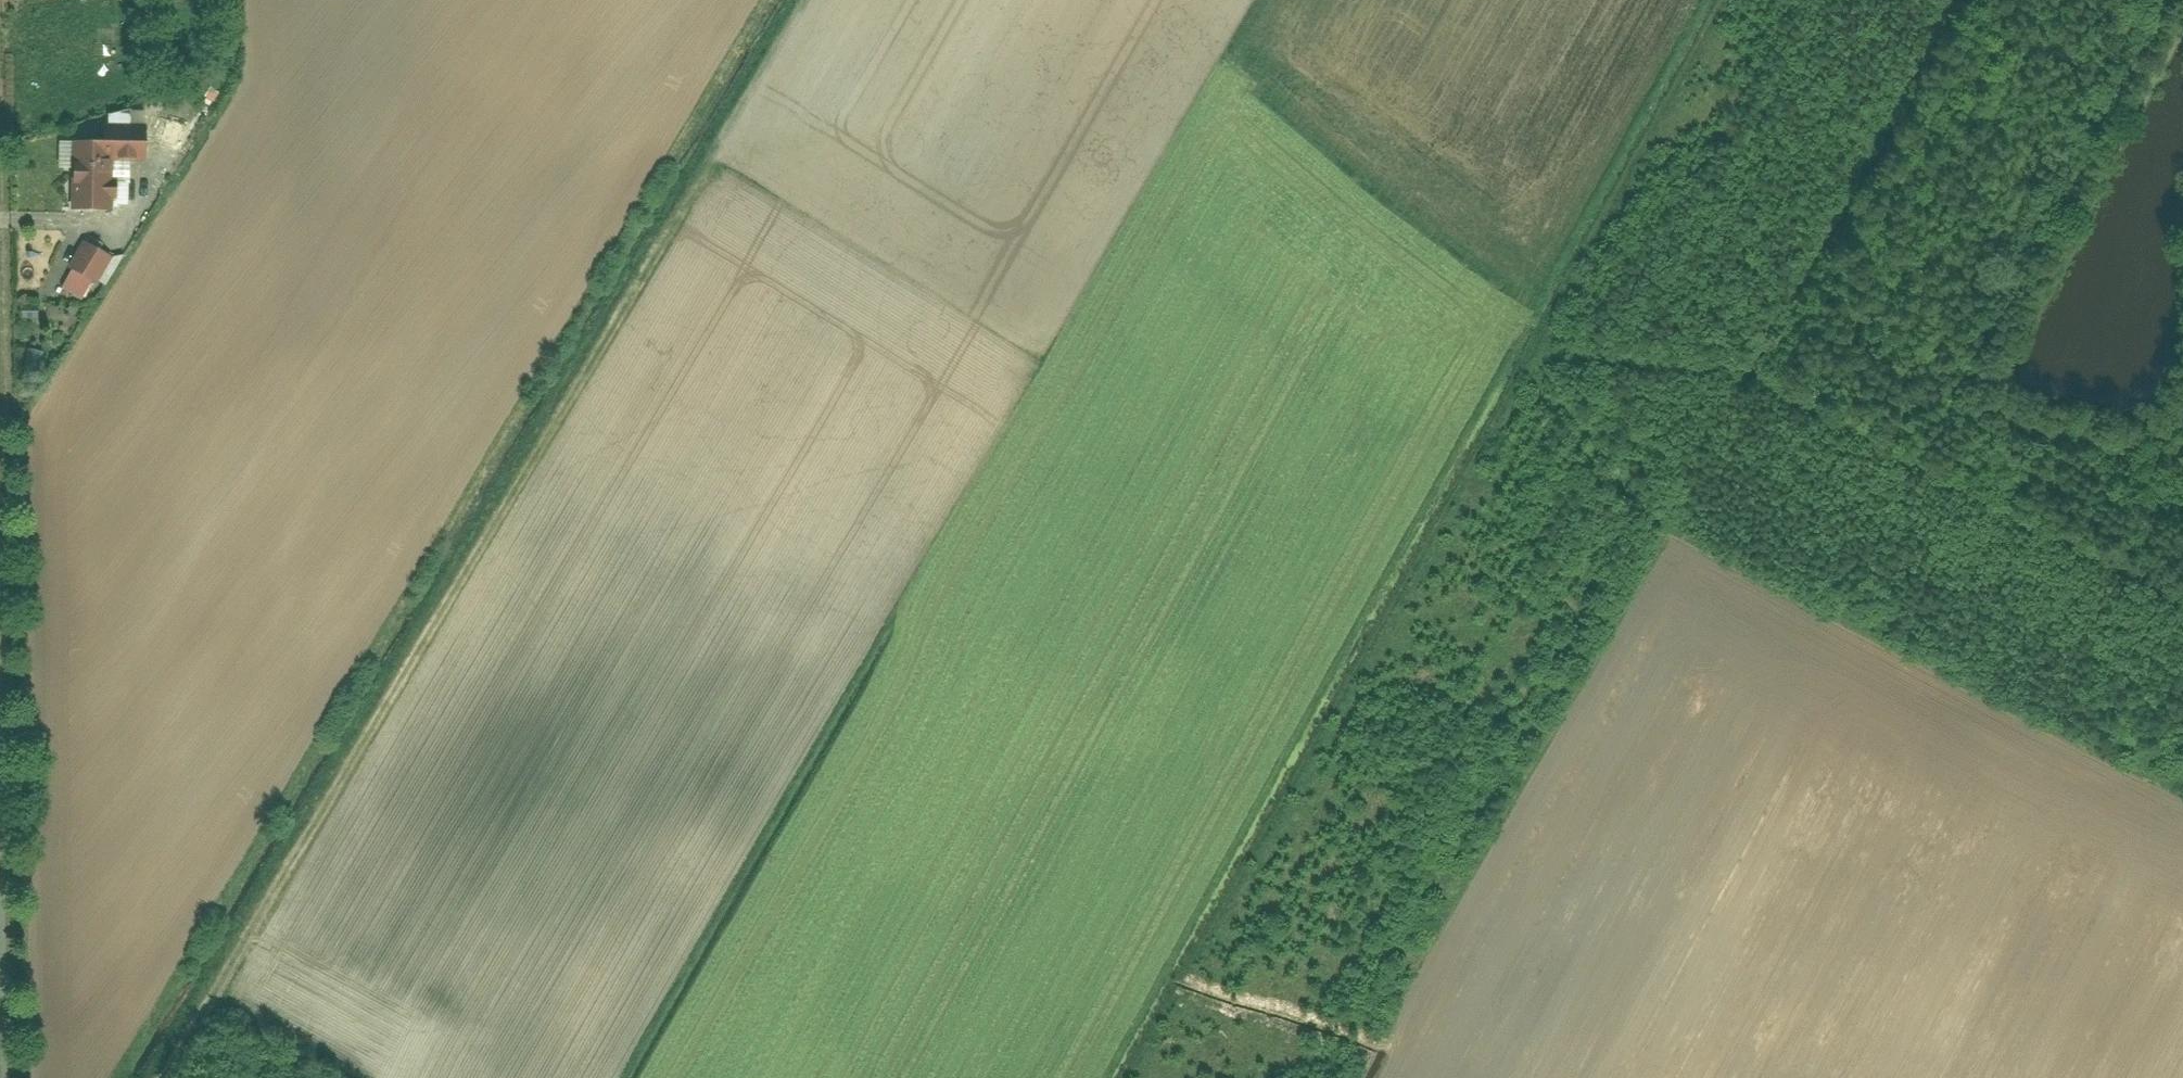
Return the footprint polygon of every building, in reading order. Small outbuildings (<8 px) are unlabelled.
[(80,123),(78,208),(120,209),(122,155),(122,124),(80,123)] [(156,125),(122,124),(122,155),(155,156),(156,125)] [(93,239),(67,283),(92,298),(118,254),(93,239)]
